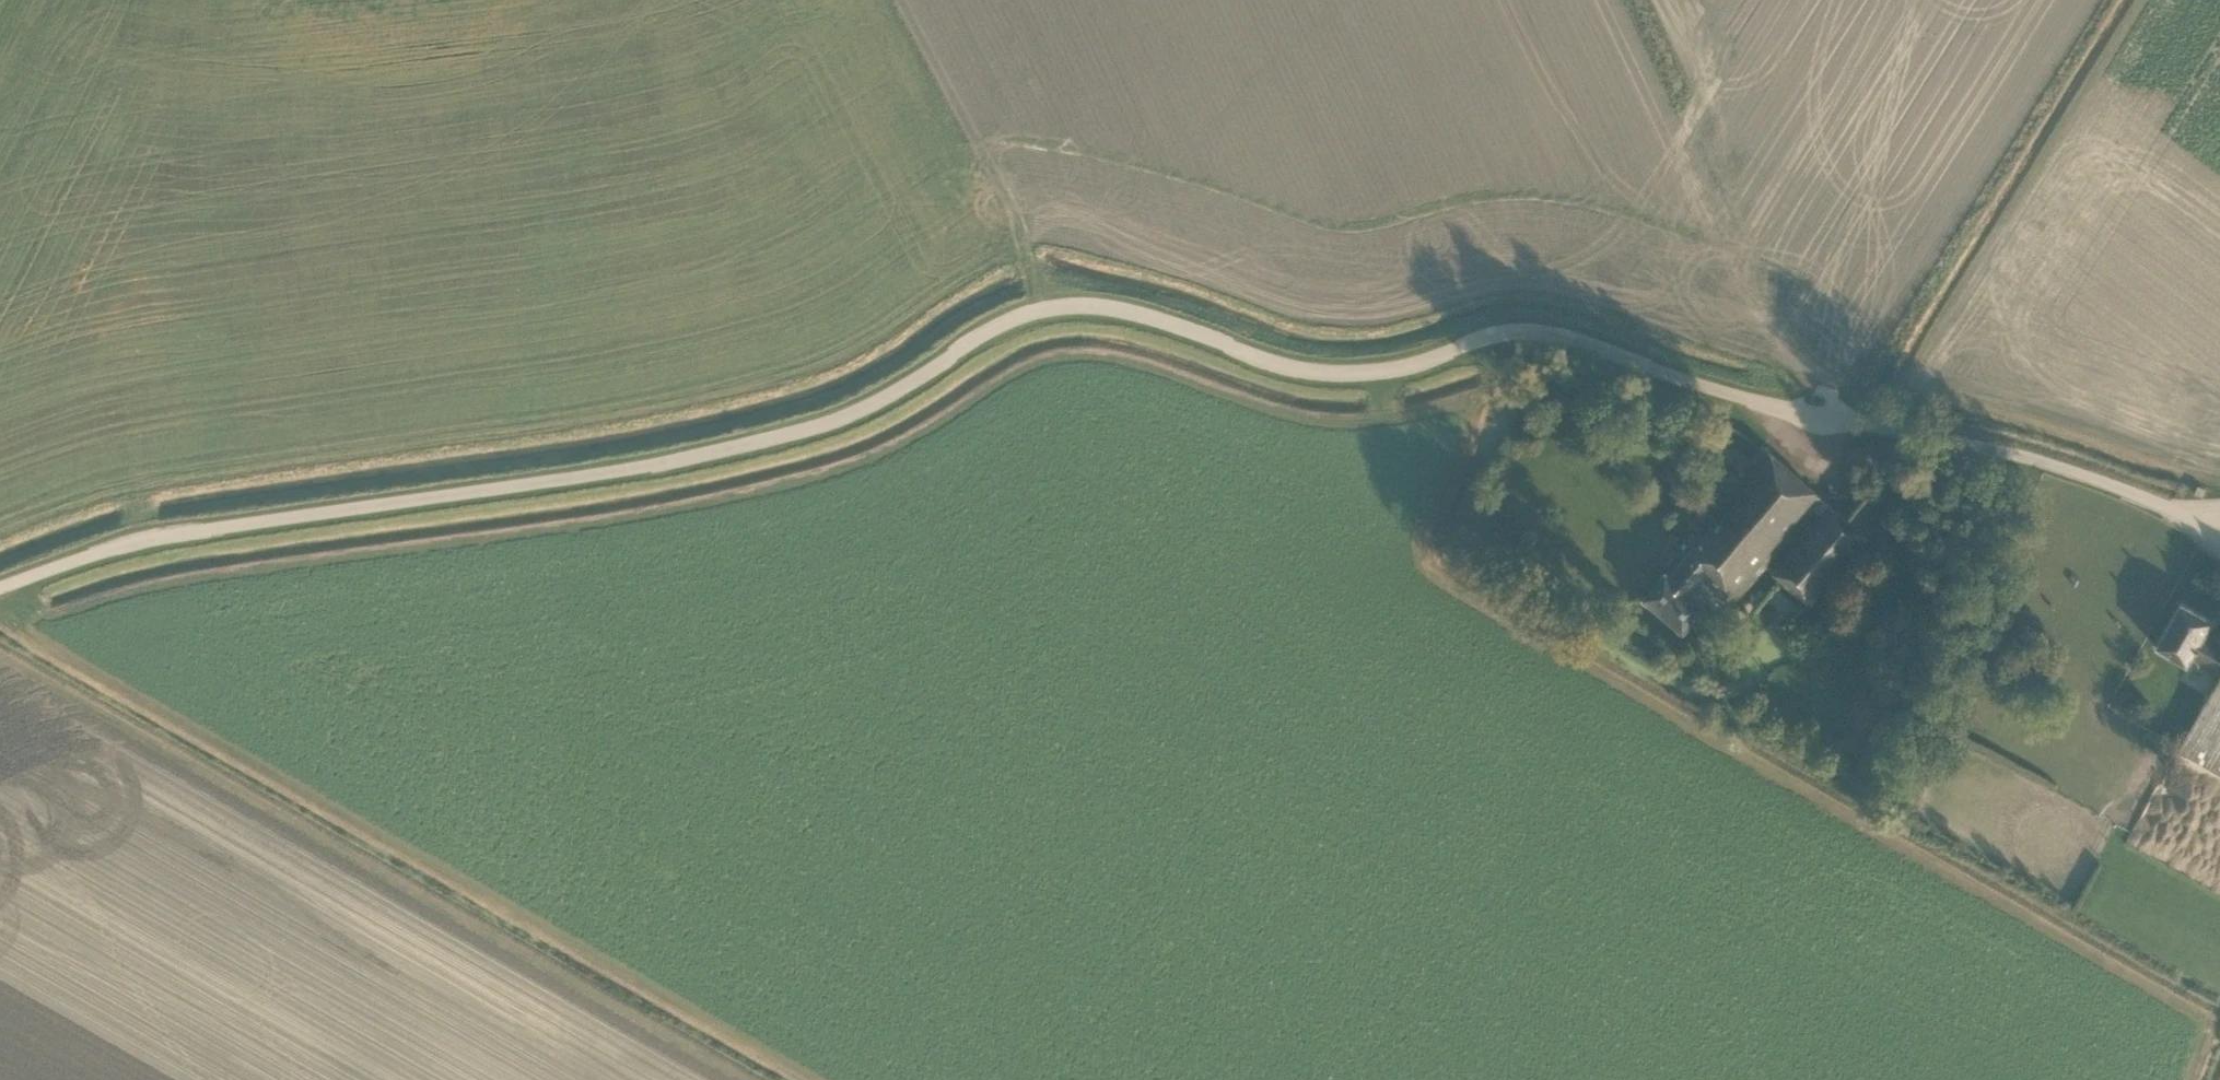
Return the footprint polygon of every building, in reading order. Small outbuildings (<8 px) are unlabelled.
[(1665,571),(1643,597),(1682,630),(1705,603),(1693,593),(1704,580),(1733,604),(1766,566),(1810,604),(1868,537),(1762,445),(1680,545),(1688,552),(1668,574),(1665,571)] [(2218,637),(2207,632),(2213,621),(2181,603),(2156,646),(2186,663),(2191,655),(2219,672),(2219,633),(2218,637)] [(2219,771),(2219,675),(2179,747),(2219,771)]
